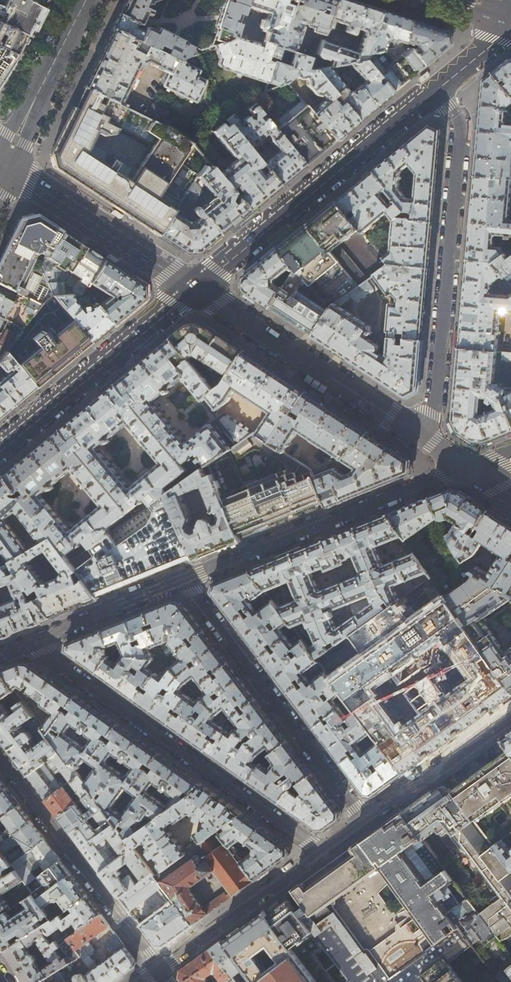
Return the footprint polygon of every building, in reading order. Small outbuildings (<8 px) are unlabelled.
[(27,0),(8,0),(6,4),(0,1),(0,23),(25,35),(33,21),(40,6),(27,0)] [(120,14),(136,22),(146,26),(147,24),(142,22),(152,2),(156,0),(126,0),(120,14)] [(216,28),(217,28),(211,46),(214,45),(235,37),(239,23),(233,22),(236,12),(242,14),(245,6),(247,0),(225,0),(216,28)] [(245,6),(266,13),(261,30),(265,32),(261,45),(235,37),(214,45),(219,58),(220,59),(218,62),(220,66),(227,68),(226,69),(267,82),(273,62),(267,60),(269,56),(275,58),(279,47),(278,46),(293,0),(247,0),(245,6)] [(278,46),(279,47),(293,51),(294,52),(303,26),(301,23),(302,18),(306,20),(305,23),(306,26),(312,27),(311,31),(322,35),(324,30),(334,0),(293,0),(278,46)] [(352,0),(334,0),(324,30),(328,32),(329,31),(330,27),(331,27),(333,20),(345,24),(343,30),(343,31),(351,34),(352,33),(355,27),(362,30),(364,33),(358,50),(355,51),(321,40),(316,55),(316,56),(317,57),(318,58),(319,58),(327,60),(327,58),(331,59),(328,66),(339,64),(348,62),(364,59),(366,54),(381,10),(354,1),(352,0)] [(398,8),(383,4),(381,10),(396,15),(398,8)] [(381,10),(366,54),(369,53),(375,52),(382,51),(385,42),(389,40),(393,41),(394,48),(401,47),(403,42),(411,19),(399,16),(396,15),(381,10)] [(135,25),(136,22),(120,14),(116,21),(112,28),(139,41),(143,33),(139,31),(140,28),(135,25)] [(447,32),(411,19),(403,42),(415,47),(415,48),(416,48),(411,51),(424,65),(441,51),(450,44),(447,32)] [(15,53),(16,53),(21,44),(25,35),(0,23),(0,45),(15,53)] [(146,27),(143,33),(139,41),(157,50),(159,45),(168,50),(165,54),(176,60),(183,57),(198,51),(201,50),(184,42),(184,41),(157,28),(156,31),(146,27)] [(157,50),(139,41),(112,28),(106,41),(91,73),(84,87),(112,101),(119,104),(138,66),(140,67),(145,65),(145,63),(168,74),(162,86),(172,91),(172,92),(172,93),(172,94),(174,95),(176,97),(177,97),(179,98),(182,99),(183,99),(184,98),(184,97),(194,102),(195,102),(201,90),(205,81),(205,80),(196,76),(199,70),(185,64),(183,57),(176,60),(165,54),(157,50)] [(15,53),(0,45),(0,76),(15,53)] [(407,49),(393,61),(408,78),(415,72),(424,65),(411,51),(410,50),(407,49)] [(382,51),(375,52),(375,53),(374,54),(373,55),(373,56),(373,57),(374,57),(374,58),(373,58),(369,53),(366,54),(364,59),(379,77),(382,81),(392,92),(399,86),(408,78),(393,61),(384,50),(382,51)] [(314,58),(294,52),(293,51),(288,65),(274,61),(273,62),(267,82),(277,85),(285,81),(286,82),(295,75),(295,76),(296,77),(297,77),(298,78),(299,78),(300,78),(301,77),(302,76),(304,79),(304,83),(312,93),(317,94),(319,93),(323,97),(321,98),(320,99),(320,100),(309,110),(334,140),(346,129),(357,121),(347,109),(344,105),(341,102),(337,105),(330,98),(335,94),(314,69),(311,69),(313,64),(314,58)] [(379,77),(364,59),(348,62),(363,81),(358,86),(374,106),(383,99),(392,92),(382,81),(378,85),(374,81),(379,77)] [(493,73),(510,95),(510,59),(506,62),(493,73)] [(326,66),(316,68),(314,69),(335,94),(341,102),(344,105),(348,102),(352,106),(347,109),(357,121),(366,113),(374,106),(358,86),(351,91),(350,91),(350,90),(349,90),(348,90),(347,90),(326,66)] [(493,73),(488,76),(484,80),(477,152),(475,176),(510,180),(510,125),(505,125),(507,109),(510,106),(510,107),(510,95),(493,73)] [(284,113),(271,124),(304,164),(313,157),(326,146),(334,140),(309,110),(305,105),(302,108),(297,102),(285,112),(286,113),(286,114),(285,114),(285,113),(284,113),(284,114),(284,113)] [(224,119),(228,124),(248,148),(266,133),(271,139),(270,139),(271,141),(279,151),(262,165),(266,170),(279,185),(292,174),(304,164),(271,124),(253,103),(247,108),(247,110),(251,115),(249,117),(248,116),(247,116),(242,120),(242,121),(243,122),(240,125),(239,123),(231,114),(224,119)] [(152,106),(146,118),(166,128),(168,123),(163,120),(167,113),(152,106)] [(146,118),(128,109),(123,116),(145,132),(158,138),(130,180),(113,169),(116,163),(100,152),(95,158),(88,153),(87,150),(96,132),(102,135),(113,133),(116,128),(115,128),(74,107),(68,119),(56,142),(50,155),(52,161),(53,163),(54,166),(64,174),(88,189),(96,194),(118,209),(141,224),(147,227),(148,228),(158,235),(172,213),(175,209),(155,196),(190,143),(168,128),(166,128),(146,118)] [(262,164),(248,148),(228,124),(224,127),(220,123),(210,131),(231,156),(232,156),(234,158),(237,156),(238,158),(218,175),(231,190),(235,187),(240,192),(236,196),(238,199),(248,211),(264,197),(279,185),(266,170),(261,175),(256,169),(262,164)] [(430,124),(405,145),(374,171),(389,188),(387,190),(412,221),(433,223),(437,183),(442,130),(430,124)] [(235,195),(231,190),(218,175),(206,160),(185,193),(188,197),(192,197),(199,192),(199,189),(203,185),(213,197),(198,209),(219,234),(235,221),(248,211),(238,199),(234,202),(231,199),(235,195)] [(355,186),(337,201),(347,213),(350,211),(355,217),(352,219),(361,230),(364,233),(387,213),(394,221),(391,252),(384,258),(390,265),(398,265),(406,266),(406,263),(413,263),(412,267),(429,268),(431,247),(433,223),(412,221),(387,190),(389,188),(374,171),(355,186)] [(510,199),(510,180),(475,176),(473,200),(467,260),(495,263),(506,254),(501,247),(494,246),(495,237),(501,238),(501,236),(509,236),(509,238),(510,238),(510,237),(510,220),(509,220),(510,199)] [(347,213),(337,201),(324,212),(309,225),(330,251),(338,245),(357,230),(359,232),(361,230),(352,219),(347,213)] [(188,222),(172,213),(158,235),(178,248),(185,253),(198,252),(208,243),(219,234),(198,209),(196,207),(192,210),(192,211),(192,212),(193,214),(195,215),(196,216),(192,223),(188,223),(188,222)] [(41,304),(50,297),(53,295),(40,265),(62,232),(48,223),(35,214),(19,219),(8,241),(0,257),(0,284),(41,304)] [(359,286),(330,251),(309,225),(296,236),(280,249),(296,269),(305,279),(310,286),(313,283),(320,291),(322,290),(329,298),(331,296),(336,303),(359,286)] [(73,239),(62,232),(40,265),(53,295),(63,295),(62,281),(85,247),(73,239)] [(365,278),(338,245),(330,251),(359,286),(370,279),(374,275),(390,265),(384,258),(372,243),(367,247),(382,265),(365,278)] [(92,251),(85,247),(62,281),(72,287),(72,295),(80,294),(84,290),(89,283),(104,259),(92,251)] [(258,300),(271,309),(287,283),(282,280),(279,286),(276,284),(276,280),(288,271),(292,276),(296,269),(280,249),(265,261),(249,275),(244,279),(244,280),(243,281),(244,290),(245,290),(245,291),(250,295),(258,300)] [(506,254),(495,263),(494,263),(507,281),(510,278),(510,251),(506,254)] [(123,271),(104,259),(89,283),(99,290),(98,292),(100,293),(102,291),(109,296),(101,302),(98,298),(93,301),(94,302),(112,323),(121,316),(126,312),(143,297),(143,284),(123,271)] [(495,263),(467,260),(463,306),(459,348),(477,350),(478,345),(482,345),(481,350),(482,350),(497,352),(501,312),(510,313),(510,287),(507,281),(494,263),(495,263)] [(426,304),(429,268),(412,267),(412,272),(398,271),(398,265),(390,265),(374,275),(388,294),(389,294),(389,296),(392,297),(392,294),(394,294),(397,298),(397,304),(390,304),(387,332),(389,332),(389,337),(399,338),(399,333),(406,334),(406,339),(422,340),(426,304)] [(306,332),(324,305),(298,289),(305,279),(296,269),(292,276),(287,283),(271,309),(289,321),(306,332)] [(372,331),(371,327),(340,307),(351,299),(356,305),(378,290),(370,279),(359,286),(336,303),(335,304),(331,310),(326,318),(330,320),(327,325),(323,323),(314,337),(324,343),(345,357),(367,371),(390,387),(407,397),(418,392),(420,369),(422,340),(406,339),(405,344),(400,344),(400,338),(399,338),(389,337),(388,355),(386,356),(379,351),(381,347),(367,338),(369,334),(371,336),(373,333),(371,332),(372,331)] [(41,304),(0,284),(0,317),(22,328),(41,304)] [(90,341),(53,295),(50,297),(53,301),(54,300),(70,319),(17,362),(8,352),(9,351),(7,348),(5,351),(35,387),(51,373),(77,352),(90,341)] [(71,295),(63,295),(53,295),(90,341),(102,331),(112,323),(94,302),(87,308),(87,307),(86,307),(85,307),(84,307),(83,307),(83,308),(82,308),(81,309),(74,300),(71,295)] [(128,315),(144,302),(143,297),(126,312),(128,315)] [(326,318),(331,310),(324,305),(306,332),(310,334),(314,337),(323,323),(326,318)] [(22,328),(0,317),(0,345),(7,348),(22,328)] [(179,332),(172,338),(186,355),(189,359),(206,379),(208,375),(210,376),(214,369),(213,369),(215,365),(230,374),(245,351),(210,329),(206,326),(202,324),(197,323),(195,324),(190,325),(186,326),(179,332)] [(186,355),(172,338),(146,359),(117,384),(131,401),(136,396),(139,400),(134,405),(157,433),(170,422),(154,402),(166,391),(168,394),(171,391),(169,390),(176,384),(183,377),(202,400),(203,400),(207,397),(215,390),(206,379),(189,359),(183,364),(180,360),(186,355)] [(453,420),(458,431),(466,436),(473,441),(486,442),(498,437),(510,432),(510,408),(510,409),(509,404),(510,403),(510,391),(507,393),(506,392),(506,391),(506,390),(498,384),(497,384),(497,383),(496,383),(495,383),(495,384),(494,383),(497,352),(482,350),(481,357),(477,357),(478,350),(477,350),(459,348),(456,386),(453,420)] [(5,351),(3,354),(0,357),(0,367),(1,366),(4,370),(5,370),(6,370),(7,372),(0,378),(0,388),(13,404),(25,395),(35,387),(5,351)] [(275,371),(245,351),(230,374),(224,383),(215,390),(207,397),(218,410),(229,401),(236,391),(270,413),(257,434),(270,443),(290,413),(286,410),(288,406),(295,410),(307,392),(275,371)] [(501,352),(501,361),(510,362),(510,353),(501,352)] [(131,401),(117,384),(91,405),(61,430),(76,447),(83,441),(86,445),(79,451),(102,478),(115,468),(99,447),(106,441),(107,442),(110,441),(113,445),(120,439),(115,433),(128,423),(145,443),(157,433),(134,405),(132,407),(128,403),(131,401)] [(13,404),(0,388),(0,415),(1,415),(13,404)] [(354,422),(307,392),(295,410),(301,413),(298,417),(293,414),(292,415),(290,413),(270,443),(285,452),(299,431),(312,440),(322,447),(322,446),(343,460),(351,448),(353,444),(359,448),(369,432),(354,422)] [(217,419),(216,420),(230,450),(255,432),(225,412),(217,418),(217,419)] [(187,443),(170,422),(157,433),(161,437),(166,433),(169,437),(164,441),(184,465),(198,453),(208,466),(209,465),(230,450),(216,420),(215,420),(187,443)] [(76,447),(61,430),(36,451),(6,475),(19,493),(24,489),(27,493),(22,497),(44,526),(58,514),(42,495),(52,486),(52,487),(60,481),(59,480),(72,469),(89,489),(102,478),(79,451),(73,456),(70,452),(76,447)] [(390,446),(369,432),(359,448),(363,450),(361,454),(357,451),(356,452),(351,448),(343,460),(356,468),(353,472),(346,475),(337,469),(333,468),(314,476),(324,500),(325,503),(327,508),(366,492),(411,473),(412,460),(390,446)] [(164,441),(161,437),(157,433),(145,443),(161,463),(131,487),(115,468),(102,478),(129,511),(143,500),(149,507),(167,494),(172,491),(169,487),(188,470),(184,465),(164,441)] [(230,450),(209,465),(212,473),(238,536),(239,536),(254,530),(254,528),(257,527),(267,523),(267,525),(296,513),(295,512),(323,500),(324,500),(314,476),(311,469),(306,466),(302,463),(301,464),(296,473),(295,472),(288,475),(286,470),(245,486),(230,450)] [(212,473),(207,475),(204,468),(172,491),(167,494),(193,557),(194,560),(216,551),(241,541),(239,538),(238,536),(212,473)] [(6,475),(0,480),(0,530),(20,558),(30,552),(10,524),(8,519),(18,511),(20,513),(43,544),(53,538),(44,526),(22,497),(19,493),(6,475)] [(129,511),(102,478),(89,489),(102,505),(71,531),(58,514),(44,526),(53,538),(66,556),(82,543),(88,550),(111,534),(108,529),(129,511)] [(442,492),(431,497),(440,516),(442,521),(449,519),(456,524),(451,532),(451,533),(448,535),(448,536),(460,556),(464,549),(460,546),(463,541),(464,542),(464,543),(466,545),(473,536),(473,535),(469,532),(474,525),(478,528),(489,511),(473,500),(460,492),(447,490),(442,492)] [(111,534),(88,550),(71,562),(97,595),(113,589),(143,577),(174,564),(193,557),(167,494),(149,507),(111,534)] [(440,516),(431,497),(413,504),(426,526),(440,516)] [(410,505),(406,507),(419,530),(426,526),(413,504),(410,505)] [(406,507),(387,515),(402,537),(410,547),(424,537),(419,531),(419,530),(406,507)] [(489,511),(478,528),(481,530),(476,538),(473,536),(466,545),(464,549),(460,556),(464,562),(476,555),(483,543),(490,548),(488,551),(492,553),(494,550),(501,555),(489,574),(478,567),(470,572),(472,573),(487,583),(493,586),(496,588),(510,564),(510,560),(509,559),(510,556),(510,525),(489,511)] [(372,520),(355,527),(361,541),(365,539),(368,546),(363,548),(372,570),(377,580),(383,578),(385,582),(379,585),(382,592),(388,601),(391,606),(398,600),(400,600),(394,586),(428,574),(414,553),(383,565),(376,547),(402,537),(387,515),(372,520)] [(340,533),(323,540),(328,553),(334,550),(335,554),(330,557),(335,568),(344,564),(342,560),(354,556),(361,574),(372,570),(363,548),(358,550),(355,543),(361,541),(355,527),(340,533)] [(12,562),(13,562),(20,558),(0,530),(0,547),(12,562)] [(30,552),(20,558),(13,562),(17,572),(30,589),(38,599),(51,618),(72,609),(99,598),(97,595),(71,562),(66,556),(53,538),(43,544),(40,545),(33,550),(30,552)] [(323,555),(328,553),(323,540),(308,546),(291,553),(298,568),(303,566),(305,571),(300,573),(309,595),(320,591),(313,572),(324,568),(326,572),(335,568),(330,557),(324,559),(323,555)] [(293,570),(298,568),(291,553),(273,560),(250,570),(265,590),(266,591),(290,581),(298,600),(278,607),(290,622),(293,627),(307,621),(316,643),(309,648),(317,659),(329,650),(326,646),(330,643),(326,637),(317,615),(312,618),(310,613),(315,610),(309,595),(300,573),(295,575),(293,570)] [(20,630),(51,618),(38,599),(31,602),(27,591),(30,589),(17,572),(12,576),(11,575),(11,574),(11,573),(11,572),(10,571),(8,569),(11,567),(9,564),(0,570),(0,588),(11,583),(17,599),(0,605),(0,638),(20,630)] [(496,588),(510,598),(510,564),(496,588)] [(254,599),(265,590),(250,570),(235,576),(213,585),(211,592),(223,607),(234,622),(253,607),(247,599),(248,598),(244,591),(247,590),(254,599)] [(377,580),(372,570),(361,574),(340,582),(349,604),(370,596),(373,602),(354,616),(362,627),(386,609),(383,604),(388,601),(382,592),(379,585),(372,587),(371,583),(377,580)] [(444,596),(468,630),(479,622),(483,619),(497,610),(510,600),(510,598),(496,588),(493,586),(487,583),(472,573),(470,578),(457,587),(444,596)] [(405,740),(388,753),(404,773),(416,765),(438,748),(502,703),(510,696),(510,691),(499,674),(487,681),(481,672),(492,664),(468,630),(444,596),(431,577),(407,594),(421,615),(413,620),(405,610),(408,608),(406,604),(402,606),(398,600),(391,606),(386,609),(362,627),(333,647),(329,650),(317,659),(319,661),(322,666),(326,671),(343,693),(349,701),(356,710),(372,732),(376,737),(380,742),(381,744),(396,733),(399,737),(402,735),(405,740)] [(340,582),(320,591),(309,595),(315,610),(317,615),(326,637),(330,643),(333,647),(362,627),(354,616),(349,604),(340,582)] [(162,605),(146,612),(159,645),(167,641),(169,632),(170,633),(171,633),(172,633),(173,633),(171,642),(170,643),(177,653),(204,632),(192,617),(182,602),(174,600),(162,605)] [(290,622),(278,607),(273,600),(257,612),(254,607),(234,622),(248,640),(261,657),(271,649),(268,645),(272,642),(275,646),(287,637),(281,629),(290,622)] [(102,629),(109,646),(110,646),(120,642),(124,655),(154,659),(150,649),(159,645),(146,612),(125,620),(102,629)] [(483,619),(479,622),(482,626),(483,625),(485,627),(488,626),(483,619)] [(510,691),(510,659),(508,655),(506,652),(505,650),(500,649),(499,648),(502,646),(488,626),(485,627),(483,625),(482,626),(479,622),(468,630),(492,664),(499,674),(510,691)] [(105,649),(110,646),(109,646),(102,629),(86,636),(67,644),(66,651),(82,663),(97,674),(108,658),(109,656),(106,654),(106,653),(106,652),(106,651),(106,650),(106,649),(105,649)] [(204,632),(177,653),(181,658),(171,667),(187,683),(195,677),(201,685),(228,664),(217,649),(204,632)] [(287,637),(275,646),(278,650),(274,653),(271,649),(261,657),(274,675),(288,693),(298,685),(294,680),(298,677),(302,682),(307,678),(304,673),(319,661),(317,659),(309,648),(302,639),(293,646),(287,637)] [(154,659),(124,655),(124,654),(117,664),(108,658),(97,674),(117,687),(136,701),(156,674),(148,668),(154,659)] [(1,670),(15,689),(19,686),(32,695),(35,696),(40,699),(38,702),(52,712),(43,726),(50,735),(53,731),(55,727),(66,712),(62,708),(65,703),(70,707),(77,696),(53,679),(30,662),(23,662),(15,665),(1,670)] [(218,713),(225,709),(232,717),(255,699),(242,682),(228,664),(201,685),(207,693),(201,697),(218,713)] [(187,683),(171,667),(163,677),(156,673),(156,674),(136,701),(152,712),(169,725),(189,697),(181,691),(187,683)] [(15,689),(1,670),(0,671),(0,719),(9,712),(1,700),(9,695),(16,690),(15,689)] [(307,678),(302,682),(305,686),(301,689),(298,685),(288,693),(301,711),(315,728),(325,720),(322,716),(325,713),(329,717),(341,708),(334,700),(343,693),(326,671),(311,682),(307,678)] [(53,731),(50,735),(50,736),(61,751),(73,766),(75,766),(76,766),(77,765),(78,765),(78,764),(79,764),(80,764),(82,764),(86,759),(91,763),(107,741),(102,738),(106,733),(110,736),(118,725),(98,711),(77,696),(70,707),(73,709),(70,714),(66,712),(55,727),(63,732),(61,736),(53,731)] [(213,720),(218,713),(201,697),(197,702),(189,697),(169,725),(188,738),(206,751),(223,727),(213,720)] [(270,719),(255,699),(232,717),(239,726),(235,730),(244,738),(251,732),(251,733),(251,734),(251,735),(252,735),(252,736),(253,736),(254,736),(248,742),(259,753),(260,754),(268,747),(272,753),(287,741),(270,719)] [(0,719),(0,738),(9,750),(28,776),(46,762),(43,757),(51,752),(54,756),(61,751),(50,736),(38,745),(33,739),(34,738),(34,737),(34,736),(30,731),(29,730),(28,730),(27,731),(23,725),(35,716),(24,701),(16,707),(19,710),(15,714),(12,710),(9,712),(0,719)] [(341,708),(329,717),(332,721),(328,724),(325,720),(315,728),(328,746),(341,764),(352,756),(348,752),(352,749),(355,753),(361,749),(357,743),(372,732),(356,710),(347,716),(341,708)] [(91,763),(97,767),(86,783),(92,792),(104,808),(110,815),(113,819),(118,811),(113,807),(127,788),(132,792),(148,770),(143,767),(147,762),(151,765),(159,754),(139,740),(118,725),(110,736),(115,739),(111,744),(107,741),(91,763)] [(232,733),(223,727),(206,751),(227,765),(249,782),(260,766),(253,762),(259,753),(248,742),(241,748),(241,747),(241,746),(240,746),(240,745),(239,745),(238,745),(238,746),(237,745),(244,738),(235,730),(232,733)] [(501,740),(510,751),(510,753),(510,733),(501,740)] [(269,756),(275,763),(270,769),(261,763),(260,766),(249,782),(263,792),(280,804),(287,793),(291,790),(288,788),(289,787),(289,788),(290,788),(291,787),(292,787),(293,787),(294,786),(295,785),(295,784),(295,783),(295,782),(295,781),(299,779),(301,782),(312,774),(299,758),(287,741),(272,753),(269,756)] [(358,757),(354,760),(352,756),(341,764),(354,779),(365,795),(372,796),(388,784),(404,773),(388,753),(381,744),(380,742),(364,753),(361,749),(355,753),(358,757)] [(61,751),(54,756),(46,762),(28,776),(38,789),(46,800),(71,782),(80,775),(73,766),(61,751)] [(510,751),(453,792),(494,846),(503,839),(510,833),(510,753),(510,751)] [(184,796),(188,791),(192,794),(200,783),(180,769),(159,754),(151,765),(155,767),(152,773),(148,770),(132,792),(137,796),(123,815),(118,811),(113,819),(114,820),(116,823),(119,828),(122,824),(128,827),(124,833),(128,840),(141,830),(137,825),(145,819),(148,815),(155,820),(186,798),(184,796)] [(312,774),(301,782),(298,785),(304,792),(300,796),(291,790),(287,793),(280,804),(298,816),(317,830),(325,830),(331,825),(339,819),(341,812),(326,793),(312,774)] [(80,775),(71,782),(75,788),(83,799),(92,792),(86,783),(81,777),(80,775)] [(75,788),(71,782),(46,800),(53,809),(59,817),(82,800),(80,797),(75,801),(68,792),(72,791),(75,788)] [(221,798),(200,783),(192,794),(186,798),(155,820),(141,830),(128,840),(134,847),(134,848),(142,842),(146,841),(149,846),(147,848),(147,850),(151,856),(154,856),(156,855),(159,860),(159,866),(152,871),(153,872),(152,873),(154,876),(187,853),(182,847),(183,846),(182,845),(178,839),(177,838),(176,839),(167,826),(175,820),(176,821),(178,821),(192,811),(195,814),(195,816),(200,820),(202,820),(203,819),(207,822),(206,826),(195,834),(201,842),(218,831),(242,813),(221,798)] [(402,812),(423,839),(436,829),(441,835),(446,832),(454,843),(460,850),(462,851),(464,852),(466,854),(467,855),(469,857),(470,858),(472,857),(478,864),(476,866),(478,869),(481,873),(484,878),(487,883),(489,889),(497,899),(479,913),(497,936),(499,940),(501,938),(504,937),(506,936),(508,934),(510,932),(510,931),(510,868),(494,846),(453,792),(450,788),(447,790),(445,787),(443,787),(442,787),(440,787),(433,793),(431,790),(422,797),(402,812)] [(7,790),(0,795),(0,819),(1,820),(20,806),(12,796),(7,790)] [(92,792),(83,799),(82,800),(59,817),(64,824),(71,833),(89,820),(81,809),(86,805),(85,803),(85,801),(94,812),(92,814),(93,816),(95,815),(104,808),(92,792)] [(20,806),(1,820),(0,821),(0,824),(1,824),(2,825),(6,822),(15,834),(32,822),(26,814),(20,806)] [(104,808),(95,815),(103,826),(97,830),(89,820),(71,833),(76,839),(83,848),(116,823),(114,820),(110,823),(106,818),(110,815),(104,808)] [(402,812),(374,831),(348,850),(327,866),(307,879),(286,895),(289,899),(306,920),(328,904),(380,867),(415,915),(363,951),(341,967),(351,980),(352,981),(385,981),(422,956),(421,954),(451,933),(446,927),(452,923),(457,929),(459,928),(448,914),(462,903),(448,883),(453,879),(447,870),(436,878),(412,845),(419,841),(420,843),(424,841),(423,839),(402,812)] [(250,819),(242,813),(218,831),(230,847),(241,839),(244,841),(242,843),(246,846),(248,844),(261,827),(250,819)] [(32,822),(15,834),(9,839),(0,846),(0,847),(13,864),(45,840),(38,831),(32,822)] [(124,833),(119,828),(116,823),(83,848),(91,860),(101,872),(124,855),(134,847),(128,840),(124,833)] [(276,838),(261,827),(248,844),(255,849),(254,852),(241,861),(256,880),(273,867),(290,855),(290,848),(276,838)] [(9,839),(0,828),(0,846),(9,839)] [(189,852),(206,876),(207,877),(214,871),(228,890),(233,896),(256,880),(241,861),(237,856),(235,853),(230,847),(218,831),(201,842),(189,852)] [(503,839),(494,846),(510,868),(510,840),(506,843),(503,839)] [(52,849),(45,840),(13,864),(13,865),(17,870),(24,880),(28,885),(39,876),(31,865),(38,859),(45,869),(43,870),(44,872),(60,860),(52,849)] [(9,875),(7,873),(7,869),(13,865),(13,864),(0,847),(0,861),(0,881),(9,875)] [(152,871),(134,848),(134,847),(124,855),(125,857),(124,858),(125,864),(128,861),(142,879),(143,880),(152,873),(153,872),(152,871)] [(451,851),(439,860),(447,870),(453,879),(460,889),(473,879),(451,851)] [(206,876),(189,852),(187,853),(154,876),(159,883),(160,882),(192,925),(220,905),(233,896),(228,890),(203,907),(190,888),(206,876)] [(125,857),(124,855),(101,872),(111,886),(119,897),(143,880),(142,879),(137,879),(135,881),(127,869),(124,868),(121,871),(119,869),(125,864),(124,858),(125,857)] [(65,867),(60,860),(44,872),(39,876),(28,885),(35,894),(38,899),(39,899),(71,874),(65,867)] [(9,875),(0,881),(0,917),(8,911),(13,908),(3,894),(24,880),(17,870),(9,875)] [(159,883),(154,876),(152,873),(143,880),(119,897),(130,911),(159,889),(168,902),(160,908),(160,907),(159,908),(160,909),(160,908),(162,911),(141,926),(155,945),(163,946),(178,936),(192,925),(160,882),(159,883)] [(77,883),(71,874),(39,899),(45,907),(56,900),(60,901),(67,911),(69,910),(73,907),(87,896),(77,883)] [(39,899),(38,899),(35,894),(26,900),(30,906),(12,917),(13,916),(13,915),(12,915),(12,914),(12,913),(11,913),(11,912),(10,912),(9,911),(8,911),(0,917),(0,943),(5,950),(16,943),(13,938),(22,933),(25,937),(44,925),(45,924),(42,920),(50,914),(45,907),(39,899)] [(94,905),(87,896),(73,907),(76,911),(65,919),(62,915),(55,921),(53,919),(45,924),(44,925),(48,931),(56,941),(59,945),(68,939),(101,914),(94,905)] [(267,915),(318,981),(337,981),(316,955),(326,948),(306,920),(289,899),(267,915)] [(486,944),(497,936),(479,913),(468,899),(463,902),(467,908),(468,907),(471,912),(461,920),(469,931),(473,928),(486,944)] [(328,904),(306,920),(326,948),(341,967),(363,951),(328,904)] [(264,911),(256,917),(234,933),(223,940),(245,969),(255,981),(318,981),(267,915),(264,911)] [(109,925),(101,914),(68,939),(76,950),(88,941),(109,925)] [(48,931),(44,925),(25,937),(16,943),(5,950),(16,967),(26,981),(41,981),(58,971),(71,962),(67,957),(63,959),(56,949),(60,947),(59,945),(56,941),(52,944),(46,936),(47,935),(47,934),(47,933),(46,932),(48,931)] [(457,929),(451,933),(421,954),(422,956),(385,981),(463,981),(449,963),(472,945),(459,928),(457,929)] [(92,971),(100,981),(114,981),(118,979),(134,967),(135,960),(119,938),(114,932),(109,935),(111,937),(104,943),(114,955),(98,967),(92,971)] [(76,981),(100,981),(92,971),(76,950),(68,939),(59,945),(71,962),(79,973),(76,975),(76,979),(77,981),(76,981)] [(217,945),(210,949),(232,978),(245,969),(223,940),(217,945)] [(95,950),(88,941),(76,950),(92,971),(98,967),(89,955),(95,950)] [(232,978),(210,949),(195,960),(181,970),(180,978),(183,981),(209,981),(207,980),(207,976),(213,973),(216,973),(222,981),(226,981),(232,978)] [(473,959),(478,965),(483,961),(479,955),(473,959)] [(58,971),(41,981),(49,981),(53,979),(55,981),(65,981),(62,978),(58,971)] [(500,981),(508,981),(502,973),(496,977),(500,981)]
